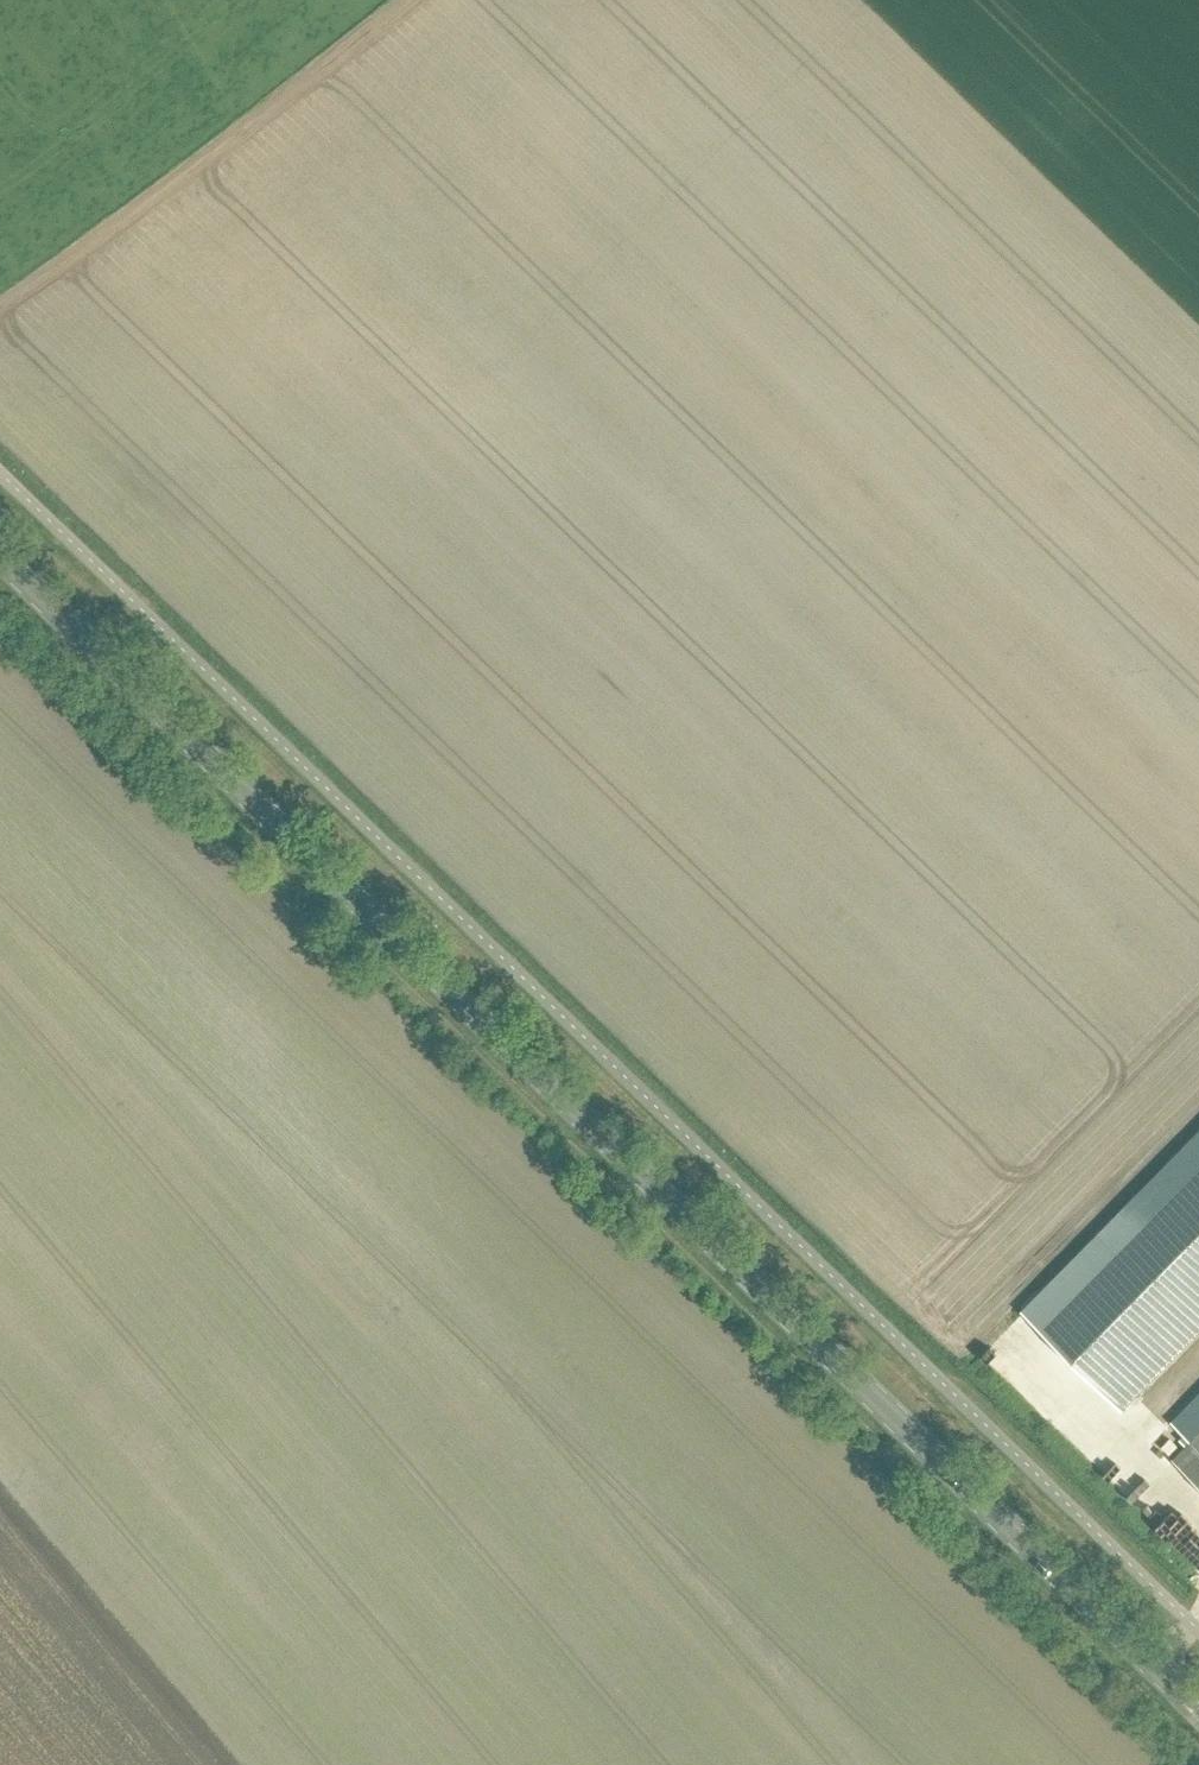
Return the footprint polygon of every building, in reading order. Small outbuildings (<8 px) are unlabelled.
[(1035,1297),(1055,1317),(1045,1327),(1102,1383),(1112,1373),(1136,1397),(1198,1332),(1198,1130),(1035,1297)] [(1170,1422),(1187,1438),(1193,1444),(1175,1463),(1198,1486),(1198,1392),(1170,1422)]
